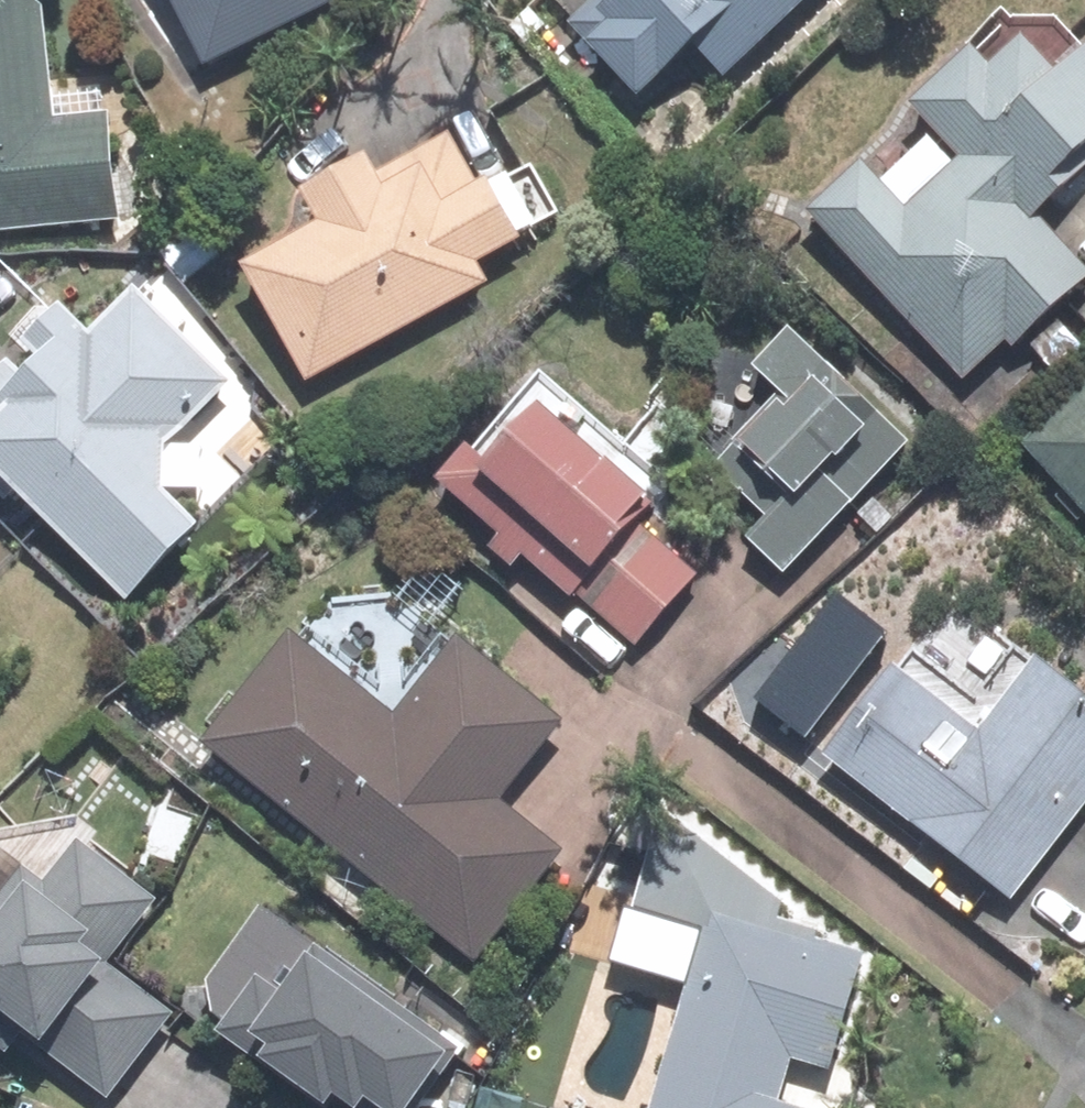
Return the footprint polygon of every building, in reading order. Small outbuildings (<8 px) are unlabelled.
[(125,231),(116,107),(53,112),(46,12),(23,14),(22,0),(0,0),(0,239),(125,231)] [(199,65),(342,3),(340,0),(171,0),(199,65)] [(572,25),(651,105),(703,53),(732,83),(816,0),(597,0),(572,25)] [(810,224),(972,387),(1011,349),(1020,358),(1084,293),(1084,269),(1042,226),(1078,190),(1065,176),(1084,156),(1084,53),(1056,81),(1019,44),(988,75),(969,57),(913,113),(938,138),(889,186),(869,166),(810,224)] [(326,229),(250,270),(314,391),(491,297),(476,268),(549,229),(519,173),(474,197),(447,145),(388,176),(378,157),(307,195),(326,229)] [(12,518),(29,503),(127,609),(205,537),(166,494),(168,445),(233,383),(144,290),(95,338),(65,307),(0,369),(0,505),(12,518)] [(921,444),(799,324),(755,369),(785,398),(742,442),(795,494),(751,539),(796,584),(859,519),(886,547),(912,520),(878,487),(921,444)] [(1022,447),(1084,513),(1084,388),(1022,447)] [(466,459),(442,487),(638,653),(696,585),(636,534),(655,511),(543,416),(490,479),(466,459)] [(831,770),(1018,906),(1084,814),(1084,691),(957,598),(831,770)] [(295,647),(209,759),(478,966),(563,855),(500,807),(566,722),(457,638),(392,722),(295,647)] [(0,842),(0,1058),(9,1065),(28,1039),(114,1100),(175,1014),(109,966),(155,902),(24,809),(0,842)] [(669,815),(621,964),(685,985),(646,1107),(790,1107),(806,1058),(840,1069),(877,954),(811,932),(669,815)] [(270,907),(203,996),(233,1018),(215,1042),(302,1107),(341,1107),(344,1105),(348,1107),(373,1107),(375,1106),(378,1107),(426,1107),(466,1054),(270,907)]
